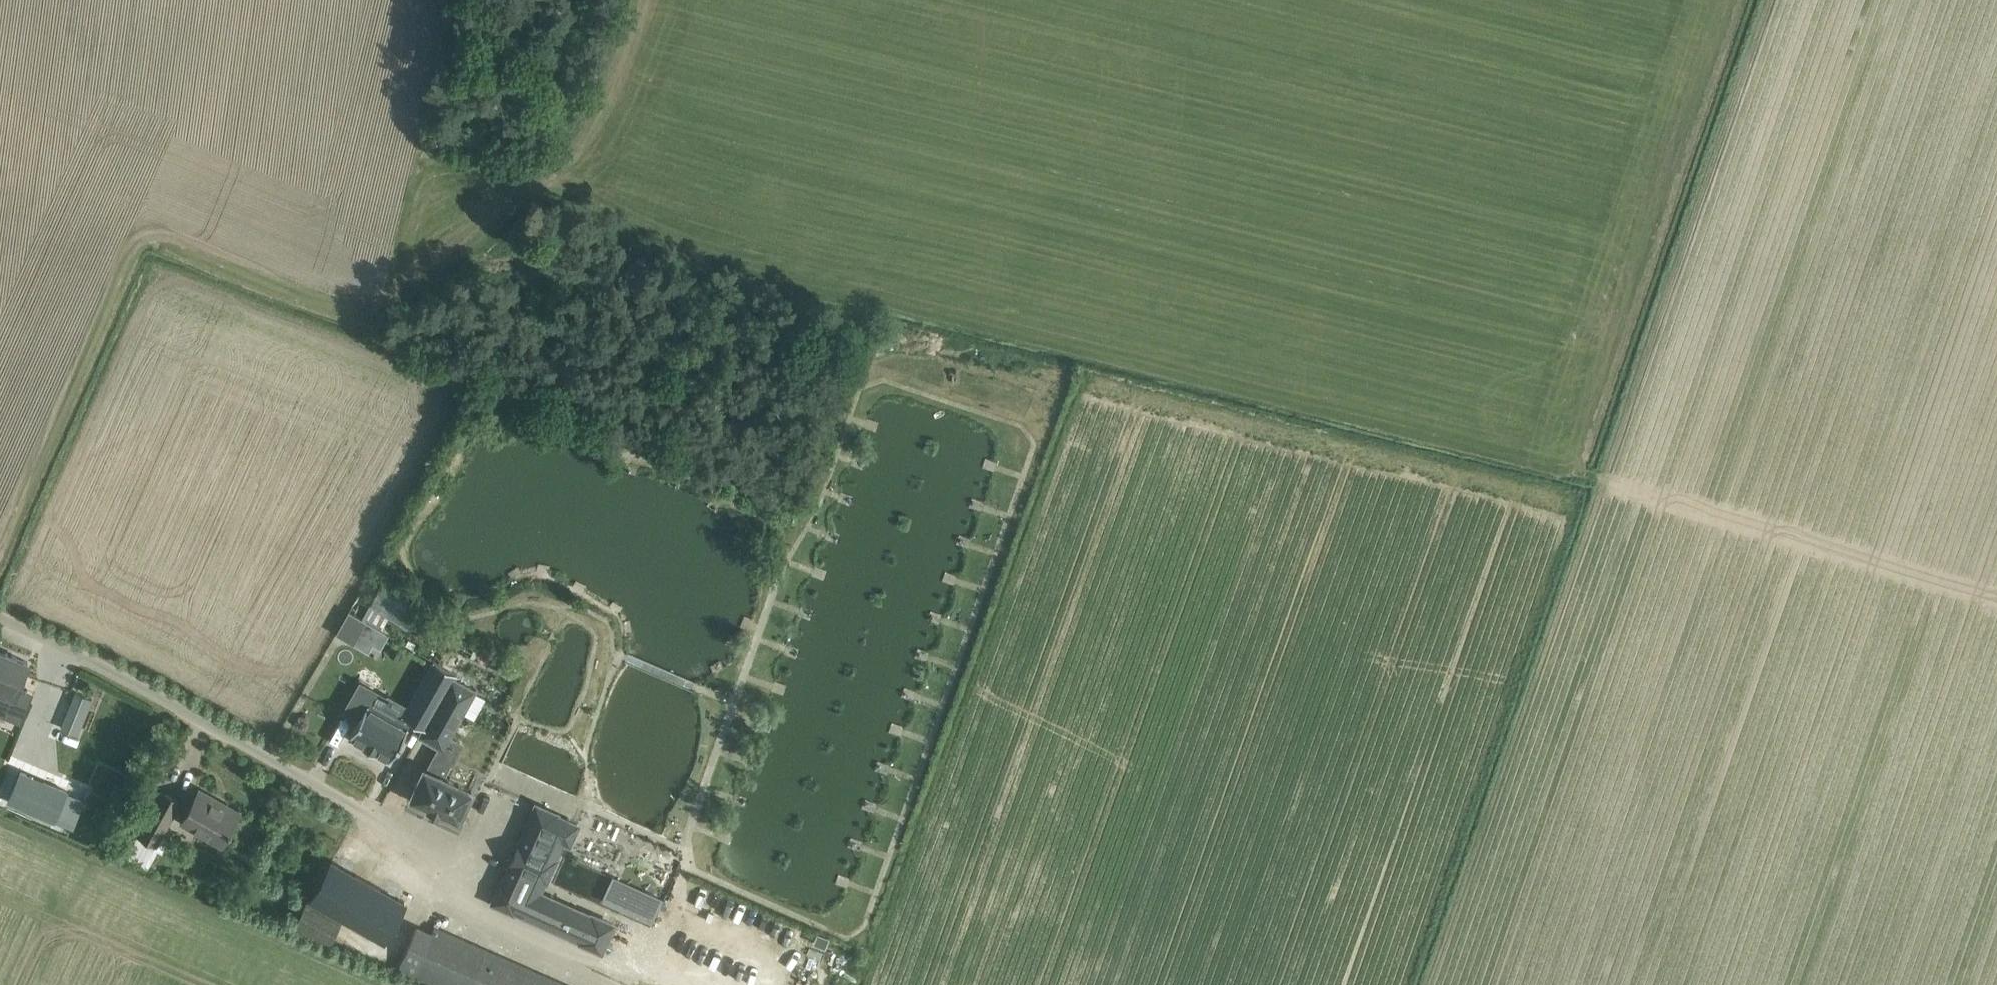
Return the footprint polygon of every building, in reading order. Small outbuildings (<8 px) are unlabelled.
[(351,612),(339,636),(367,650),(370,643),(381,648),(393,623),(367,611),(364,618),(351,612)] [(405,644),(412,648),(415,642),(408,639),(405,644)] [(5,715),(13,695),(21,699),(25,687),(18,684),(20,680),(27,661),(0,650),(0,713),(5,715)] [(425,729),(452,679),(456,673),(434,660),(402,716),(425,729)] [(452,679),(425,729),(421,736),(439,746),(442,747),(448,736),(473,690),(452,679)] [(359,685),(343,713),(357,721),(350,733),(372,745),(370,748),(389,758),(406,727),(368,705),(375,694),(359,685)] [(76,692),(61,727),(78,734),(89,708),(92,699),(76,692)] [(442,747),(439,746),(427,770),(423,768),(410,797),(427,805),(426,807),(439,813),(440,811),(457,819),(471,790),(444,777),(460,743),(448,736),(442,747)] [(20,770),(7,800),(53,819),(66,790),(20,770)] [(216,798),(199,788),(180,822),(220,844),(237,814),(214,801),(216,798)] [(179,801),(162,792),(127,855),(144,866),(179,801)] [(591,916),(538,892),(544,879),(545,880),(554,859),(553,859),(561,840),(568,843),(577,824),(555,815),(556,814),(535,804),(526,825),(527,826),(519,843),(518,843),(509,863),(510,864),(502,882),(501,881),(492,902),(512,911),(513,910),(580,940),(580,941),(600,951),(613,924),(592,915),(591,916)] [(330,861),(308,900),(380,942),(403,903),(330,861)] [(612,879),(600,904),(651,927),(663,902),(612,879)] [(396,968),(434,984),(566,984),(433,926),(431,931),(416,924),(396,968)]
